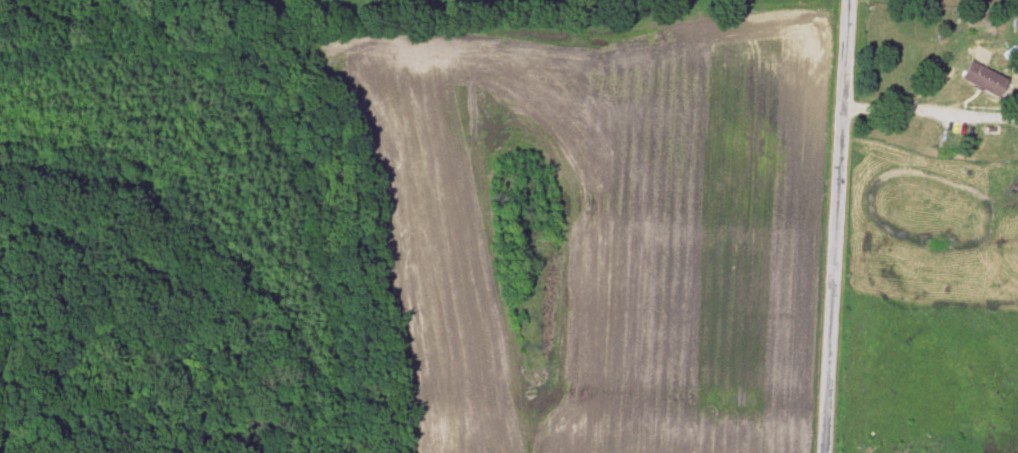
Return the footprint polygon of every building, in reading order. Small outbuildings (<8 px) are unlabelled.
[(992,98),(1002,80),(966,61),(956,79),(992,98)]
